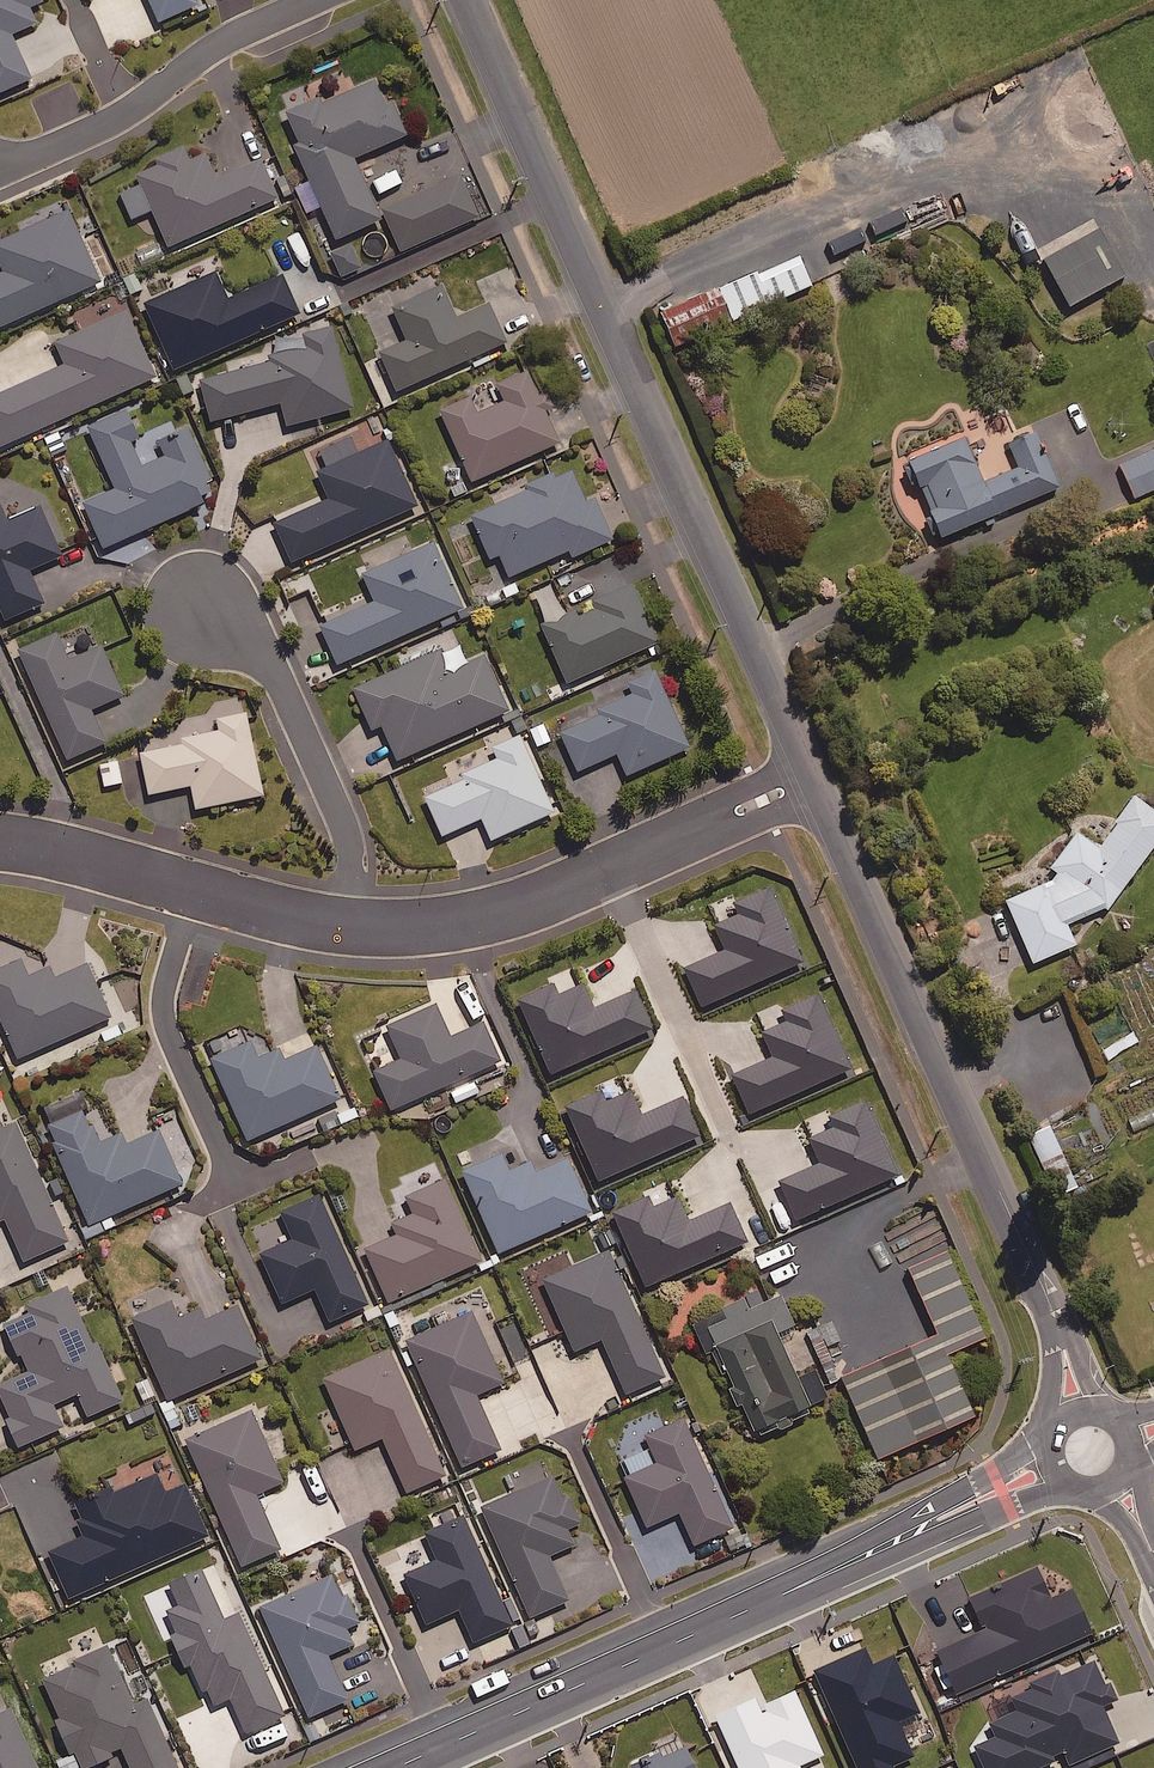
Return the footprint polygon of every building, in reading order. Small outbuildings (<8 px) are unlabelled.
[(33,82),(13,37),(39,26),(32,10),(44,5),(42,0),(0,0),(0,97),(33,82)] [(196,0),(150,0),(160,25),(200,8),(196,0)] [(388,113),(375,84),(327,106),(324,100),(289,116),(302,146),(297,148),(312,182),(297,188),(309,216),(324,209),(339,243),(383,223),(356,162),(410,138),(397,109),(388,113)] [(191,164),(185,151),(160,162),(162,167),(138,178),(170,249),(280,200),(262,162),(219,181),(208,156),(191,164)] [(488,216),(469,174),(384,212),(403,254),(488,216)] [(71,212),(0,245),(0,262),(7,277),(0,280),(0,330),(103,283),(71,212)] [(1124,272),(1099,224),(1042,255),(1068,302),(1124,272)] [(812,281),(799,253),(759,270),(758,267),(718,285),(733,317),(812,281)] [(230,300),(218,273),(145,306),(175,372),(301,316),(283,277),(230,300)] [(456,318),(442,288),(394,310),(408,341),(381,353),(399,394),(508,344),(489,302),(456,318)] [(129,313),(56,346),(66,368),(0,398),(0,451),(159,379),(129,313)] [(336,326),(302,337),(306,350),(201,384),(215,426),(282,404),(290,430),(357,409),(340,355),(345,354),(336,326)] [(561,445),(530,374),(499,387),(506,404),(480,416),(473,400),(443,413),(474,484),(561,445)] [(1119,499),(1080,406),(1007,436),(1018,464),(984,479),(965,432),(908,456),(940,534),(1065,483),(1079,516),(1119,499)] [(141,438),(128,409),(89,427),(116,489),(84,503),(106,551),(225,498),(194,428),(161,443),(168,459),(144,470),(132,442),(141,438)] [(420,510),(391,444),(318,475),(331,503),(276,527),(293,565),(420,510)] [(1120,462),(1134,495),(1153,486),(1153,447),(1120,462)] [(590,505),(574,470),(530,490),(531,493),(474,518),(493,563),(502,559),(511,580),(572,553),(575,560),(616,541),(598,501),(590,505)] [(0,504),(0,607),(7,623),(45,606),(31,574),(64,559),(41,509),(9,524),(0,504)] [(465,611),(435,544),(364,577),(376,604),(322,628),(340,667),(465,611)] [(661,643),(635,587),(598,604),(601,611),(580,620),(577,613),(544,629),(570,685),(661,643)] [(71,665),(59,638),(21,655),(70,763),(108,746),(93,712),(126,697),(105,650),(71,665)] [(451,675),(440,654),(357,693),(375,733),(384,729),(402,767),(513,714),(487,658),(451,675)] [(691,751),(657,672),(629,685),(634,696),(599,712),(602,718),(563,735),(580,774),(620,757),(629,778),(691,751)] [(266,798),(248,715),(219,721),(222,733),(184,741),(185,747),(143,756),(151,797),(193,789),(198,812),(266,798)] [(560,813),(526,737),(496,750),(501,761),(466,777),(468,781),(427,799),(445,839),(484,821),(494,843),(560,813)] [(120,761),(102,763),(105,788),(123,785),(120,761)] [(1052,863),(1055,867),(1055,875),(1005,897),(1032,959),(1075,941),(1066,919),(1102,904),(1107,906),(1153,842),(1153,807),(1135,793),(1098,844),(1077,828),(1052,863)] [(20,957),(0,966),(0,1017),(17,1055),(109,1015),(86,961),(51,976),(46,964),(26,973),(20,957)] [(557,991),(553,981),(518,996),(550,1070),(651,1026),(634,987),(591,1005),(580,981),(557,991)] [(824,1007),(818,994),(787,1007),(793,1020),(824,1007)] [(449,1035),(435,1002),(385,1023),(400,1056),(373,1068),(389,1107),(447,1082),(455,1100),(478,1090),(470,1071),(499,1059),(483,1020),(449,1035)] [(806,1032),(801,1020),(770,1033),(775,1046),(806,1032)] [(257,1056),(249,1038),(210,1055),(245,1137),(339,1096),(316,1043),(284,1056),(280,1046),(257,1056)] [(811,1055),(806,1041),(781,1052),(786,1065),(811,1055)] [(641,1112),(629,1085),(606,1095),(603,1087),(566,1103),(598,1177),(698,1133),(680,1094),(641,1112)] [(39,1108),(85,1220),(179,1182),(158,1128),(123,1142),(119,1131),(98,1139),(78,1092),(39,1108)] [(895,1172),(862,1097),(804,1122),(820,1159),(778,1178),(795,1216),(895,1172)] [(0,1124),(0,1217),(4,1215),(23,1258),(67,1239),(14,1120),(1,1126),(0,1124)] [(1076,1184),(1049,1122),(1028,1131),(1055,1193),(1076,1184)] [(511,1168),(503,1150),(462,1168),(498,1250),(593,1208),(570,1155),(536,1170),(531,1159),(511,1168)] [(481,1257),(445,1177),(406,1194),(413,1211),(393,1220),(398,1230),(364,1246),(388,1299),(481,1257)] [(366,1302),(316,1192),(279,1208),(292,1237),(260,1251),(282,1300),(314,1286),(329,1319),(366,1302)] [(687,1218),(676,1194),(653,1204),(647,1192),(610,1209),(643,1284),(745,1239),(728,1200),(687,1218)] [(984,1336),(945,1244),(906,1260),(935,1326),(840,1367),(878,1455),(973,1414),(946,1352),(984,1336)] [(663,1374),(608,1248),(542,1278),(573,1349),(600,1336),(625,1391),(663,1374)] [(67,1284),(21,1304),(31,1327),(9,1336),(24,1370),(0,1380),(0,1397),(20,1443),(62,1424),(52,1401),(77,1390),(87,1413),(121,1399),(93,1333),(89,1335),(67,1284)] [(780,1291),(751,1304),(746,1292),(692,1317),(705,1346),(713,1342),(755,1433),(814,1406),(812,1401),(826,1394),(813,1366),(796,1374),(777,1331),(794,1323),(780,1291)] [(177,1315),(169,1297),(131,1314),(167,1397),(260,1357),(236,1303),(202,1318),(197,1307),(177,1315)] [(503,1380),(471,1309),(405,1339),(461,1464),(499,1447),(475,1392),(503,1380)] [(443,1474),(389,1348),(324,1376),(353,1447),(382,1435),(405,1490),(443,1474)] [(281,1479),(251,1409),(184,1437),(239,1564),(279,1547),(254,1491),(281,1479)] [(731,1526),(682,1415),(643,1433),(655,1461),(624,1475),(646,1524),(679,1509),(693,1542),(731,1526)] [(164,1490),(155,1471),(99,1496),(97,1490),(74,1500),(88,1531),(48,1549),(69,1595),(117,1573),(120,1581),(210,1541),(183,1482),(164,1490)] [(562,1498),(551,1473),(480,1506),(529,1614),(567,1597),(547,1553),(573,1542),(566,1526),(579,1520),(568,1496),(562,1498)] [(510,1622),(462,1514),(424,1531),(435,1557),(405,1571),(427,1620),(458,1607),(472,1639),(510,1622)] [(178,1602),(164,1609),(176,1634),(167,1638),(182,1669),(191,1665),(210,1704),(228,1695),(246,1730),(284,1712),(236,1612),(224,1618),(200,1569),(169,1584),(178,1602)] [(345,1625),(359,1619),(346,1591),(341,1593),(331,1573),(259,1605),(308,1714),(346,1697),(326,1653),(352,1641),(345,1625)] [(55,1718),(70,1752),(75,1750),(82,1765),(122,1748),(131,1767),(177,1767),(146,1696),(133,1701),(108,1643),(67,1660),(69,1665),(43,1676),(60,1716),(55,1718)] [(8,1706),(0,1710),(0,1767),(37,1767),(8,1706)] [(685,1744),(631,1767),(696,1767),(685,1744)]
